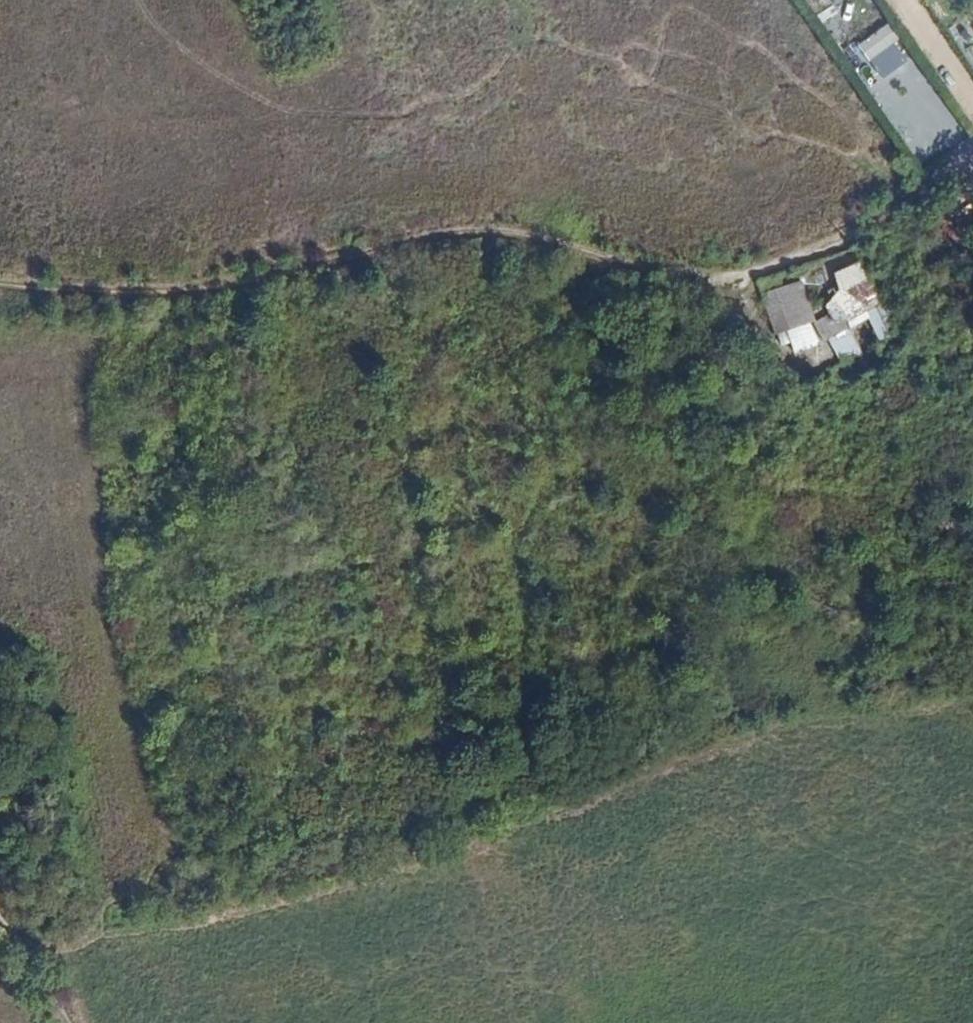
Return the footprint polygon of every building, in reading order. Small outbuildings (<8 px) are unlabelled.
[(819,6),(836,34),(860,20),(849,0),(829,0),(819,6)] [(829,277),(840,299),(854,291),(849,283),(861,276),(854,263),(829,277)] [(854,291),(840,299),(834,303),(840,316),(873,296),(861,276),(849,283),(854,291)] [(761,297),(774,335),(805,325),(796,297),(803,294),(800,284),(797,285),(797,283),(785,287),(785,289),(761,297)] [(796,297),(805,325),(813,322),(803,294),(796,297)]
